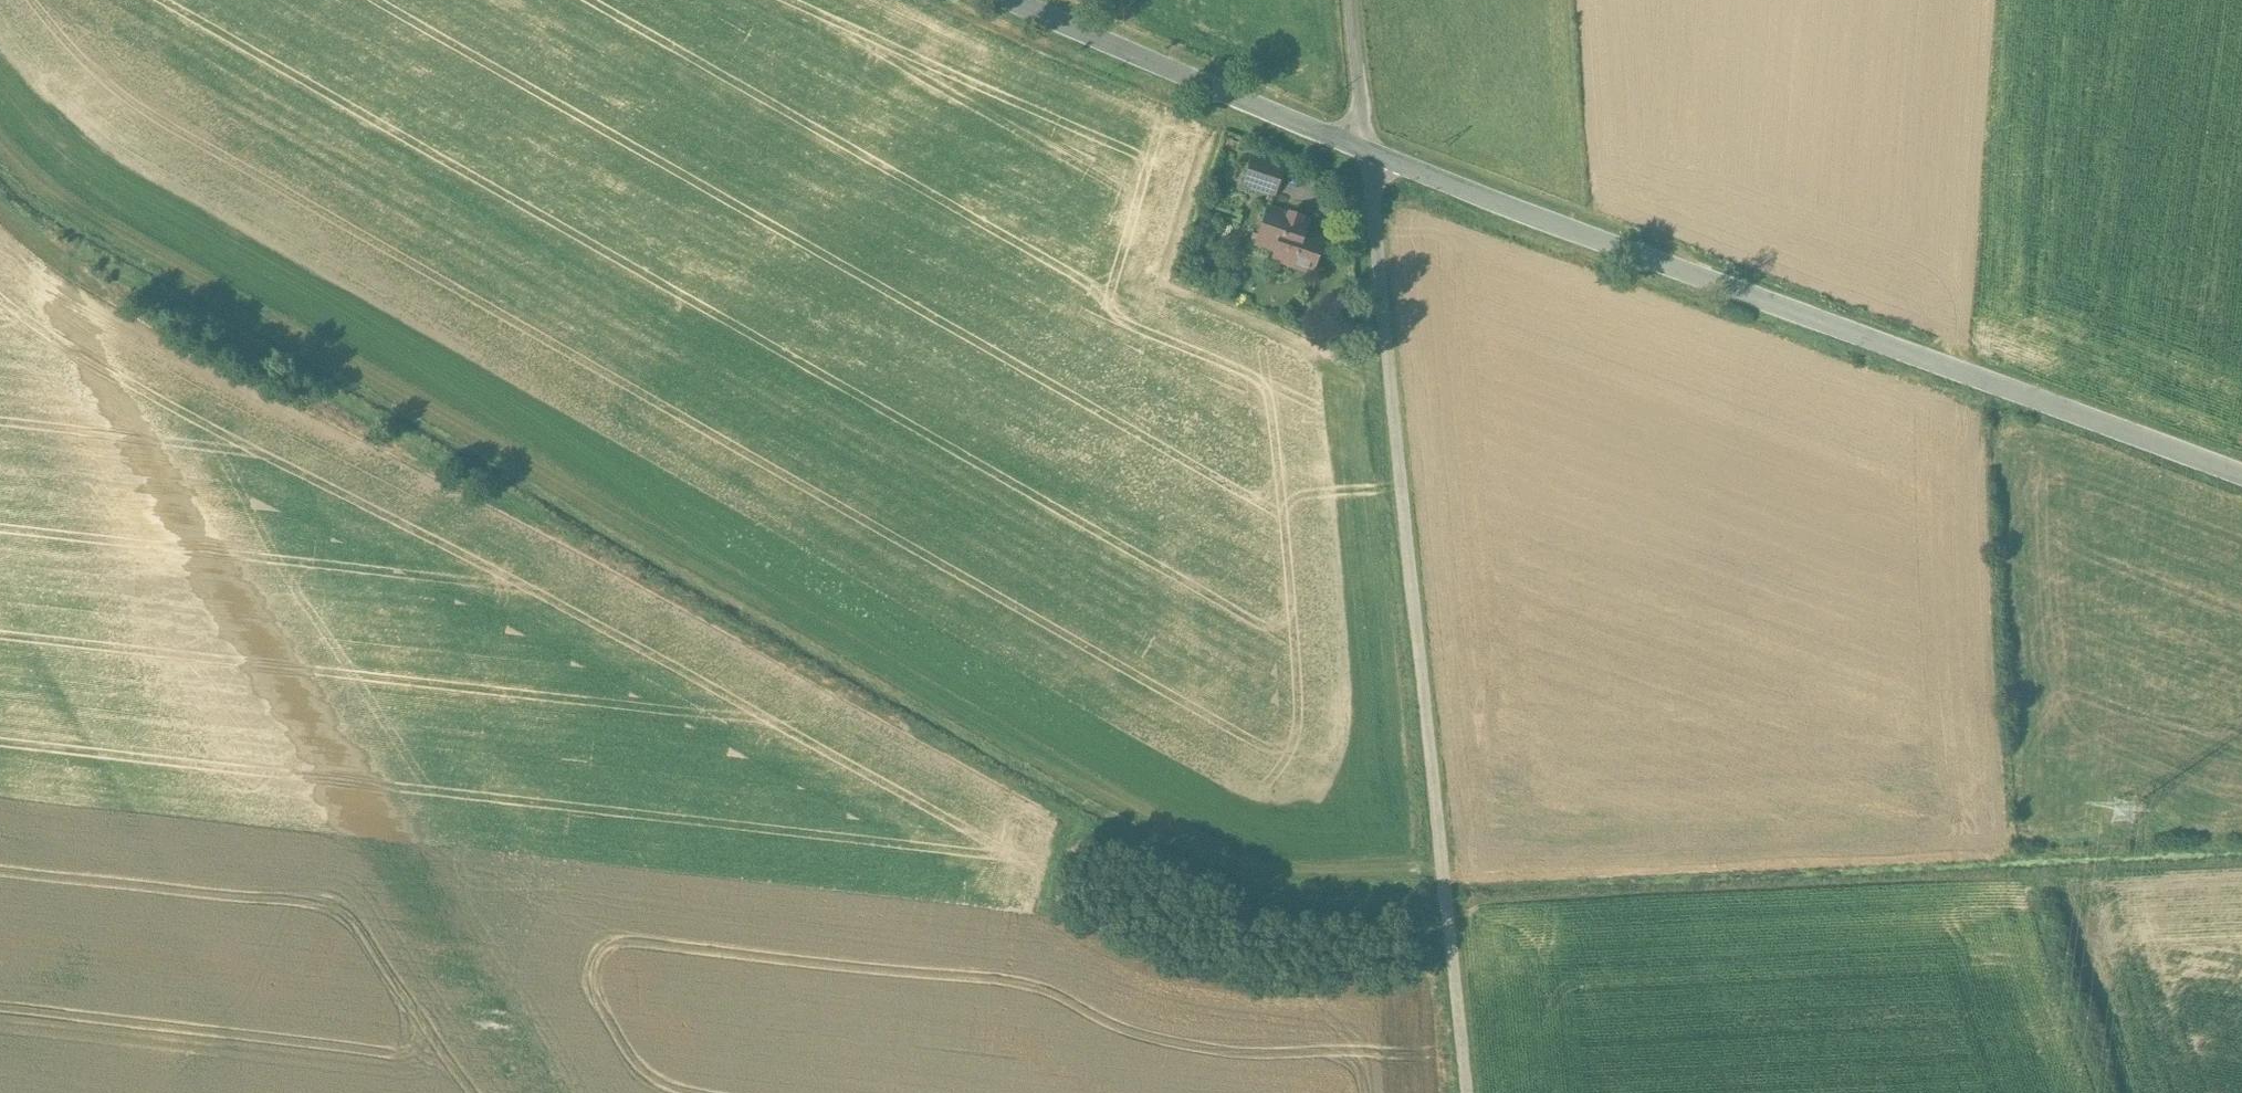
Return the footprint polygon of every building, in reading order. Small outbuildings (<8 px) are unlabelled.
[(1253,159),(1244,186),(1273,196),(1282,168),(1253,159)] [(1286,214),(1268,208),(1262,228),(1246,222),(1241,240),(1258,246),(1259,245),(1293,256),(1290,265),(1312,272),(1321,243),(1302,237),(1306,223),(1300,221),(1301,219),(1290,215),(1289,217),(1286,216),(1286,214)]
